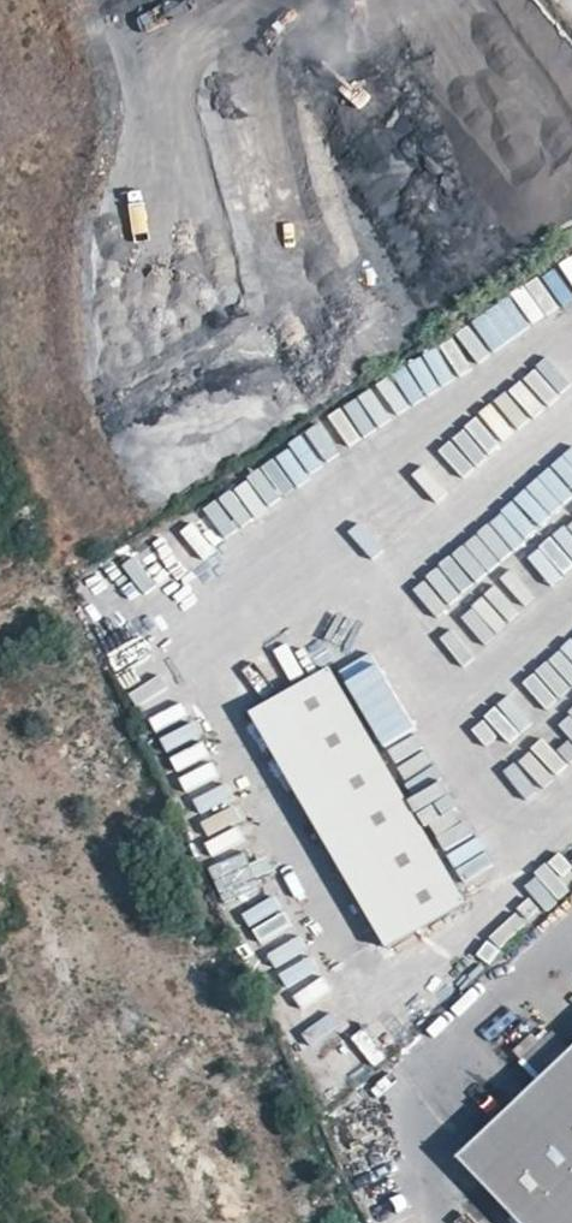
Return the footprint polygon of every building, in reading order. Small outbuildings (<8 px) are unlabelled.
[(509,329),(571,302),(571,275),(567,264),(495,295),(509,329)] [(451,338),(435,346),(452,380),(468,372),(451,338)] [(401,366),(419,399),(446,384),(428,352),(401,366)] [(389,418),(417,402),(398,369),(370,386),(389,418)] [(362,401),(285,435),(301,469),(377,435),(362,401)] [(273,453),(245,467),(262,502),(290,488),(273,453)] [(236,488),(179,519),(200,557),(256,526),(236,488)] [(161,530),(121,551),(137,581),(176,559),(161,530)] [(428,626),(454,604),(428,575),(403,597),(428,626)] [(302,631),(269,653),(289,683),(322,661),(302,631)] [(563,646),(571,656),(571,639),(563,646)] [(351,681),(382,666),(376,652),(344,667),(351,681)] [(387,672),(356,687),(363,700),(393,685),(387,672)] [(331,680),(254,725),(392,959),(470,912),(331,680)] [(507,698),(535,720),(546,707),(518,685),(507,698)] [(495,708),(470,727),(492,757),(518,739),(495,708)] [(187,710),(154,726),(172,764),(206,748),(187,710)] [(561,723),(571,737),(571,714),(561,723)] [(520,754),(540,782),(553,772),(534,744),(520,754)] [(227,806),(193,815),(198,833),(232,824),(227,806)] [(441,836),(456,866),(485,851),(470,822),(441,836)] [(211,860),(245,846),(237,829),(204,843),(211,860)] [(245,850),(209,867),(226,904),(262,887),(245,850)] [(552,892),(531,904),(538,918),(560,907),(552,892)] [(240,925),(275,912),(269,895),(233,908),(240,925)] [(523,916),(491,935),(499,948),(531,929),(523,916)] [(311,968),(279,983),(286,998),(318,982),(311,968)] [(325,1024),(294,1046),(305,1061),(337,1039),(325,1024)] [(512,1052),(537,1079),(566,1051),(541,1025),(512,1052)] [(370,1032),(325,1054),(336,1076),(381,1055),(370,1032)] [(460,1164),(518,1222),(571,1222),(571,1057),(460,1164)]
